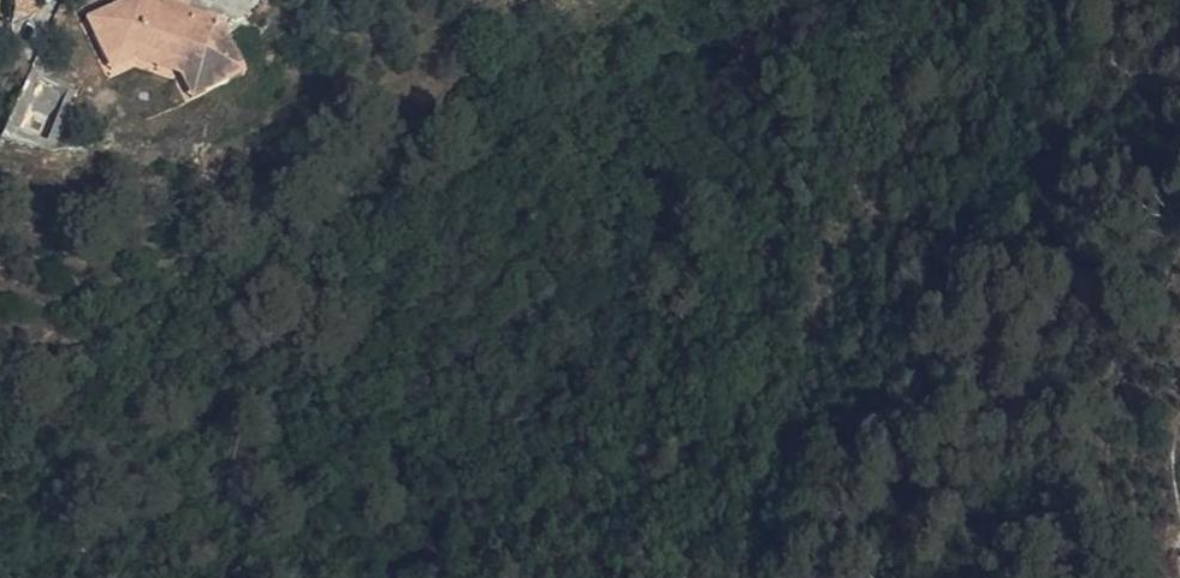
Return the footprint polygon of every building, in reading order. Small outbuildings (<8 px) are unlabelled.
[(223,76),(250,96),(265,78),(252,69),(263,52),(227,21),(197,22),(197,29),(181,30),(179,24),(154,25),(150,30),(153,36),(151,45),(133,48),(116,66),(130,77),(123,87),(143,104),(166,79),(223,76)] [(197,29),(197,22),(179,24),(181,30),(197,29)] [(150,30),(133,48),(151,45),(153,36),(150,30)] [(252,69),(265,78),(277,63),(263,52),(252,69)] [(108,74),(123,87),(130,77),(116,66),(108,74)] [(237,110),(250,96),(223,76),(166,79),(143,104),(154,113),(171,96),(215,93),(237,110)]
